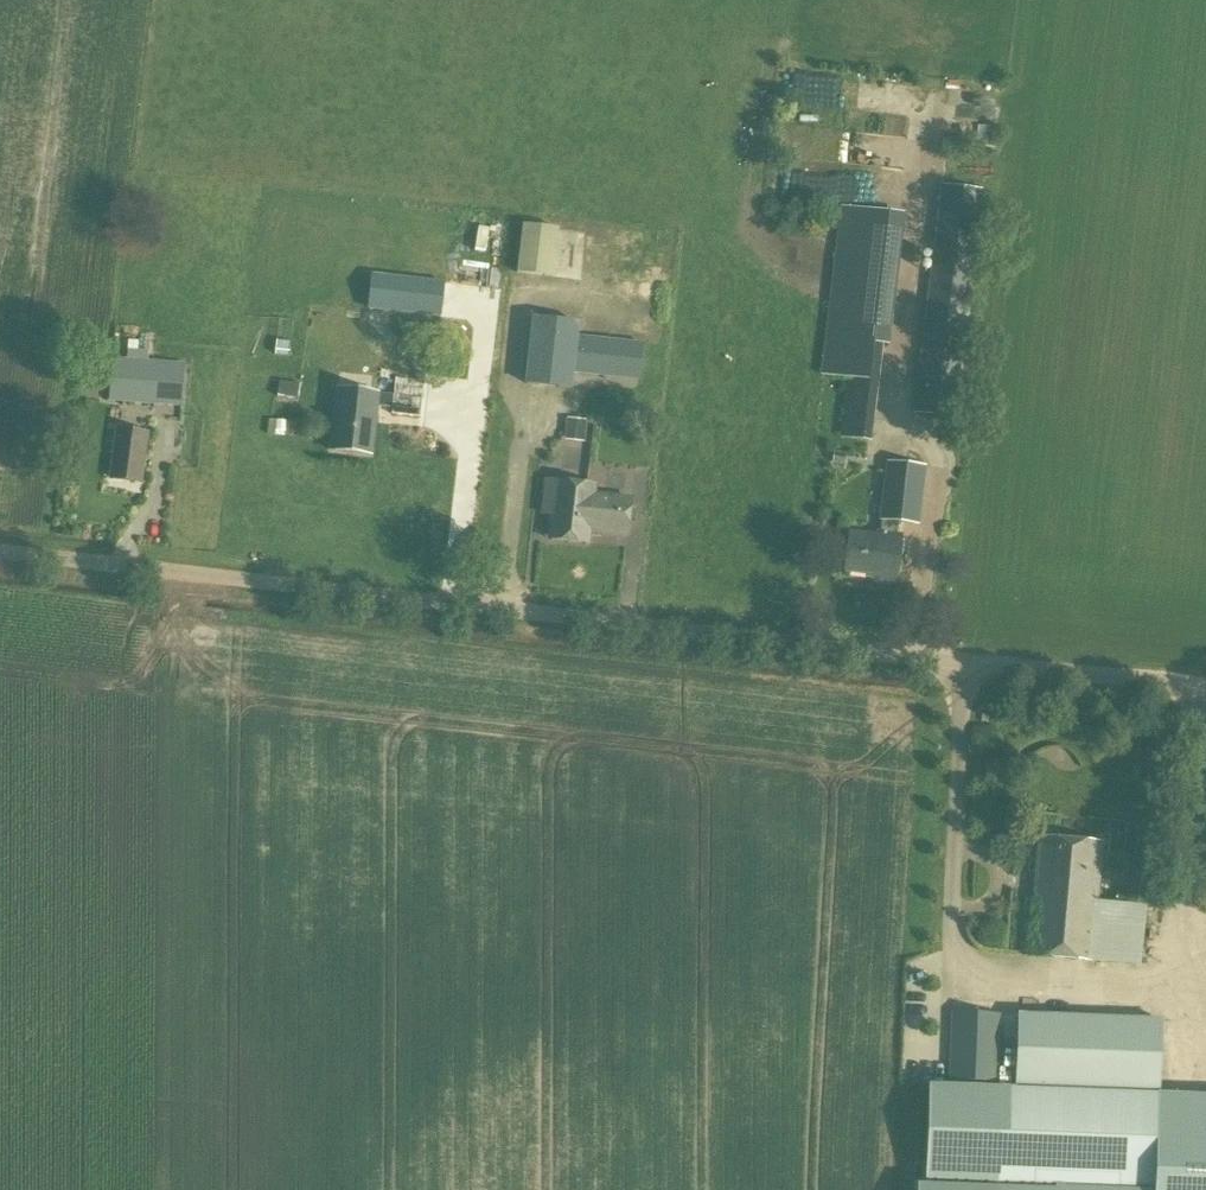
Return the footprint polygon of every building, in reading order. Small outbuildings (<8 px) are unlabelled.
[(995,136),(995,129),(978,128),(978,135),(977,134),(976,146),(995,148),(996,136),(995,136)] [(887,343),(902,217),(841,210),(822,374),(849,378),(842,434),(870,437),(882,343),(887,343)] [(553,277),(558,229),(521,225),(516,273),(553,277)] [(445,283),(372,275),(367,310),(441,319),(445,283)] [(640,382),(644,344),(578,336),(580,323),(531,317),(524,386),(572,391),(574,375),(640,382)] [(178,420),(183,366),(153,364),(153,362),(111,358),(109,384),(121,385),(120,395),(149,397),(149,399),(158,400),(157,406),(169,407),(168,419),(178,420)] [(392,409),(391,415),(420,418),(424,382),(395,379),(393,395),(392,409)] [(298,400),(300,384),(279,381),(277,397),(298,400)] [(336,389),(329,451),(370,456),(376,407),(378,394),(336,389)] [(584,443),(586,421),(567,419),(564,440),(584,443)] [(296,437),(298,423),(269,420),(267,434),(296,437)] [(138,482),(145,434),(118,430),(111,478),(138,482)] [(834,452),(832,464),(846,466),(847,454),(834,452)] [(917,525),(924,468),(886,463),(880,517),(881,517),(879,530),(876,530),(875,534),(849,531),(844,572),(876,576),(875,580),(895,582),(901,538),(896,537),(898,523),(917,525)] [(581,508),(584,485),(555,481),(545,480),(540,515),(551,516),(551,518),(552,518),(549,537),(588,541),(589,532),(588,532),(589,521),(578,519),(580,508),(581,508)] [(588,532),(589,532),(626,536),(630,500),(593,495),(594,486),(584,485),(581,508),(580,508),(578,519),(589,521),(588,532)] [(303,568),(329,566),(329,556),(303,557),(303,568)] [(1091,961),(1096,903),(1101,843),(1039,837),(1029,956),(1091,961)] [(1131,892),(1116,890),(1115,902),(1129,903),(1131,892)] [(1096,903),(1091,961),(1140,966),(1145,907),(1096,903)] [(1005,1030),(1005,1016),(952,1013),(948,1082),(998,1084),(1000,1030),(1005,1030)] [(1159,1091),(1161,1020),(1018,1016),(1017,1088),(1159,1091)] [(1159,1094),(928,1085),(924,1182),(1139,1189),(1156,1189),(1157,1162),(1159,1094)] [(1159,1094),(1157,1162),(1156,1189),(1205,1189),(1205,1096),(1159,1094)]
